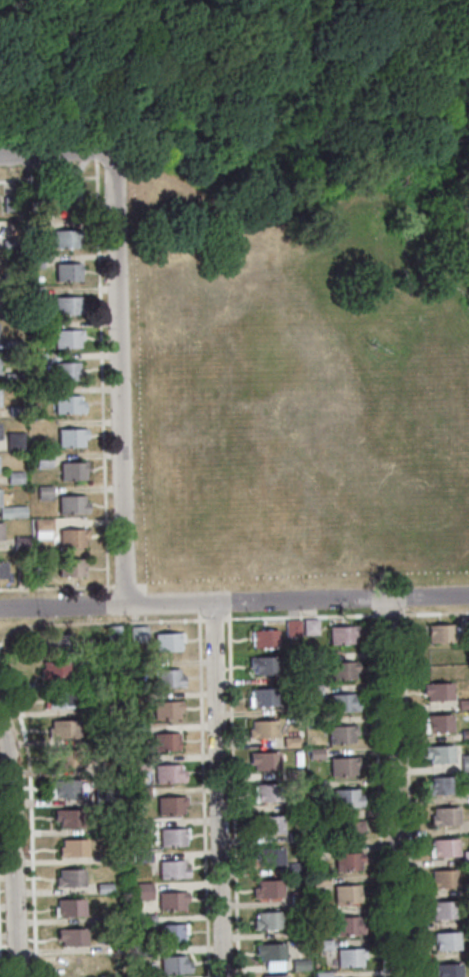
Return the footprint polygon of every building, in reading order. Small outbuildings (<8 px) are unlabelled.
[(36,201),(25,201),(25,185),(35,185),(36,201)] [(75,207),(50,208),(50,191),(78,190),(78,200),(75,200),(75,207)] [(3,197),(16,197),(17,210),(4,210),(3,197)] [(38,232),(25,232),(25,222),(38,222),(38,232)] [(81,239),(77,240),(77,247),(53,248),(52,231),(80,230),(81,239)] [(16,240),(17,250),(2,250),(2,240),(16,240)] [(41,267),(27,267),(26,254),(40,254),(41,267)] [(55,282),(54,265),(79,264),(80,281),(55,282)] [(16,272),(16,283),(3,284),(3,272),(16,272)] [(42,296),(27,296),(27,288),(41,287),(42,296)] [(16,302),(0,302),(0,289),(15,288),(16,302)] [(83,314),(54,315),(54,298),(79,297),(79,303),(83,302),(83,314)] [(54,347),(53,331),(82,329),(82,339),(79,340),(79,346),(54,347)] [(5,341),(19,340),(19,349),(5,350),(5,341)] [(45,362),(30,362),(30,353),(44,353),(45,362)] [(53,380),(52,364),(78,363),(78,380),(53,380)] [(4,374),(20,373),(21,383),(5,384),(4,374)] [(45,396),(31,396),(30,387),(44,386),(45,396)] [(83,413),(55,414),(54,397),(78,396),(78,402),(83,402),(83,413)] [(9,407),(23,406),(23,416),(9,416),(9,407)] [(57,430),(85,429),(86,439),(82,439),(83,446),(57,447),(57,430)] [(22,432),(23,449),(7,449),(6,433),(22,432)] [(50,467),(35,468),(35,454),(49,453),(50,467)] [(60,480),(59,463),(83,462),(84,479),(60,480)] [(7,473),(21,472),(22,483),(7,483),(7,473)] [(51,500),(37,500),(36,486),(50,486),(51,500)] [(58,514),(57,497),(83,496),(83,502),(87,502),(87,512),(58,514)] [(25,516),(0,517),(0,507),(25,506),(25,516)] [(51,531),(48,531),(35,531),(34,519),(51,518),(51,531)] [(87,539),(83,539),(84,547),(60,548),(59,531),(86,530),(87,539)] [(35,531),(48,531),(49,539),(35,539),(35,531)] [(14,550),(14,538),(28,537),(28,549),(14,550)] [(58,577),(57,560),(83,559),(83,576),(58,577)] [(33,584),(33,569),(43,568),(43,583),(33,584)] [(16,570),(28,569),(29,584),(17,584),(16,570)] [(458,617),(468,617),(468,632),(458,633),(458,617)] [(316,619),(317,634),(303,635),(302,620),(316,619)] [(285,636),(284,621),(298,621),(299,635),(285,636)] [(428,643),(427,626),(452,625),(452,642),(428,643)] [(107,642),(107,627),(120,626),(121,641),(107,642)] [(146,641),(130,642),(129,627),(146,626),(146,641)] [(354,644),(329,645),(328,628),(356,627),(357,636),(354,636),(354,644)] [(251,631),(276,630),(277,647),(252,648),(251,631)] [(154,651),(154,634),(181,633),(182,642),(178,643),(178,650),(154,651)] [(58,636),(70,635),(71,652),(58,653),(58,636)] [(306,652),(319,652),(319,664),(306,664),(306,652)] [(277,657),(277,673),(254,674),(253,669),(248,669),(247,658),(277,657)] [(39,679),(39,670),(43,670),(42,662),(67,661),(68,678),(39,679)] [(145,671),(131,671),(131,661),(145,661),(145,671)] [(329,681),(328,664),(357,663),(357,671),(354,671),(354,680),(329,681)] [(183,687),(154,688),(153,671),(177,670),(177,675),(182,675),(183,687)] [(283,674),(298,673),(298,683),(283,683),(283,674)] [(76,677),(90,676),(91,684),(76,685),(76,677)] [(451,684),(451,699),(427,700),(427,696),(423,696),(422,685),(451,684)] [(320,696),(307,696),(306,686),(319,686),(320,696)] [(276,706),(248,707),(247,698),(251,697),(251,691),(276,690),(276,706)] [(44,700),(48,699),(48,692),(72,691),(72,707),(44,709),(44,700)] [(357,702),(358,711),(328,712),(327,696),(352,695),(353,702),(357,702)] [(457,700),(468,700),(468,709),(458,709),(457,700)] [(180,701),(181,711),(177,711),(178,718),(153,719),(152,702),(180,701)] [(284,706),(296,706),(296,714),(285,714),(284,706)] [(426,716),(451,715),(452,732),(424,733),(424,724),(426,724),(426,716)] [(322,727),(307,728),(307,718),(321,717),(322,727)] [(48,728),(51,728),(51,722),(76,721),(77,737),(48,738),(48,728)] [(247,730),(251,730),(250,722),(275,721),(276,738),(248,739),(247,730)] [(146,739),(133,740),(132,725),(146,724),(146,739)] [(328,743),(328,728),(356,727),(356,735),(354,735),(354,742),(328,743)] [(461,730),(468,730),(468,739),(462,740),(461,730)] [(153,752),(152,734),(177,733),(178,751),(153,752)] [(283,738),(299,738),(300,747),(283,748),(283,738)] [(424,747),(453,746),(453,763),(430,764),(429,758),(424,758),(424,747)] [(322,759),(309,759),(309,750),(322,749),(322,759)] [(50,751),(79,750),(80,766),(55,767),(55,762),(51,762),(50,751)] [(249,754),(278,753),(278,770),(253,770),(253,765),(249,765),(249,754)] [(461,756),(468,756),(468,771),(461,771),(461,756)] [(146,769),(133,770),(133,759),(146,758),(146,769)] [(330,776),(330,759),(358,758),(358,768),(356,768),(356,775),(330,776)] [(101,763),(114,763),(114,774),(101,774),(101,763)] [(155,784),(155,767),(178,766),(178,772),(183,771),(184,783),(155,784)] [(285,770),(300,770),(300,779),(286,779),(285,770)] [(426,785),(431,785),(430,778),(455,777),(456,794),(427,795),(426,785)] [(50,789),(53,789),(53,781),(78,781),(78,796),(50,797),(50,789)] [(326,794),(310,795),(309,781),(325,781),(326,794)] [(252,793),(256,793),(255,786),(280,785),(281,801),(252,803),(252,793)] [(148,797),(132,798),(131,789),(148,788),(148,797)] [(333,808),(332,791),(357,790),(357,796),(361,796),(362,806),(333,808)] [(183,814),(158,815),(157,799),(185,797),(186,807),(182,807),(183,814)] [(287,802),(301,801),(301,811),(288,811),(287,802)] [(430,816),(433,816),(433,808),(458,808),(458,825),(430,826),(430,816)] [(54,811),(82,810),(83,827),(59,828),(58,821),(55,821),(54,811)] [(311,825),(310,812),(327,812),(327,824),(311,825)] [(254,825),(258,825),(257,818),(282,817),(283,833),(254,835),(254,825)] [(360,837),(327,838),(326,826),(334,826),(334,823),(362,822),(363,831),(360,831),(360,837)] [(188,839),(184,839),(185,846),(160,847),(159,831),(188,830),(188,839)] [(288,832),(302,832),(302,841),(288,842),(288,832)] [(62,840),(87,839),(87,856),(59,857),(58,848),(62,848),(62,840)] [(432,841),(458,839),(459,856),(430,857),(429,849),(433,848),(432,841)] [(282,848),(283,864),(259,865),(258,859),(254,859),(254,849),(282,848)] [(151,863),(136,863),(136,853),(151,852),(151,863)] [(106,854),(121,853),(122,863),(106,863),(106,854)] [(335,871),(334,855),(362,854),(363,863),(359,863),(359,870),(335,871)] [(159,879),(159,862),(183,861),(183,867),(187,867),(188,878),(159,879)] [(288,864),(303,864),(303,874),(288,875),(288,864)] [(56,878),(59,878),(59,871),(84,870),(84,886),(56,887),(56,878)] [(457,887),(429,888),(429,879),(432,879),(431,872),(457,871),(457,887)] [(328,886),(312,887),(312,877),(327,876),(328,886)] [(253,889),(257,889),(257,882),(281,881),(282,897),(253,898),(253,889)] [(96,884),(112,883),(112,893),(96,894),(96,884)] [(152,900),(137,900),(137,883),(151,883),(152,900)] [(334,904),(334,886),(358,885),(359,903),(334,904)] [(291,892),(307,892),(307,905),(291,905),(291,892)] [(187,902),(183,902),(184,909),(159,910),(159,894),(187,893),(187,902)] [(54,908),(57,908),(57,901),(81,900),(82,916),(54,917),(54,908)] [(427,903),(456,901),(457,918),(432,920),(432,913),(428,914),(427,903)] [(329,921),(314,922),(314,908),(328,907),(329,921)] [(254,921),(256,920),(256,913),(282,912),(283,929),(254,930),(254,921)] [(104,925),(103,915),(120,914),(120,924),(104,925)] [(155,929),(139,930),(138,917),(154,916),(155,929)] [(334,936),(333,918),(357,918),(357,923),(362,923),(363,935),(334,936)] [(187,934),(182,935),(183,941),(158,942),(158,926),(186,925),(187,934)] [(292,929),(307,928),(307,938),(293,938),(292,929)] [(86,929),(87,945),(61,946),(61,941),(58,941),(57,930),(86,929)] [(458,932),(459,949),(435,950),(434,934),(458,932)] [(331,950),(315,951),(314,941),(331,940),(331,950)] [(255,946),(283,944),(284,960),(281,960),(265,961),(260,961),(260,955),(255,956),(255,946)] [(154,957),(142,957),(142,947),(154,947),(154,957)] [(365,949),(365,958),(361,958),(361,966),(336,967),(336,950),(365,949)] [(64,976),(92,976),(92,957),(64,957),(64,976)] [(160,975),(160,958),(184,957),(184,962),(190,962),(190,973),(160,975)] [(265,961),(281,960),(282,971),(266,971),(265,961)] [(291,960),(308,960),(308,970),(291,970),(291,960)] [(461,963),(462,976),(437,976),(437,975),(432,975),(432,965),(461,963)]
